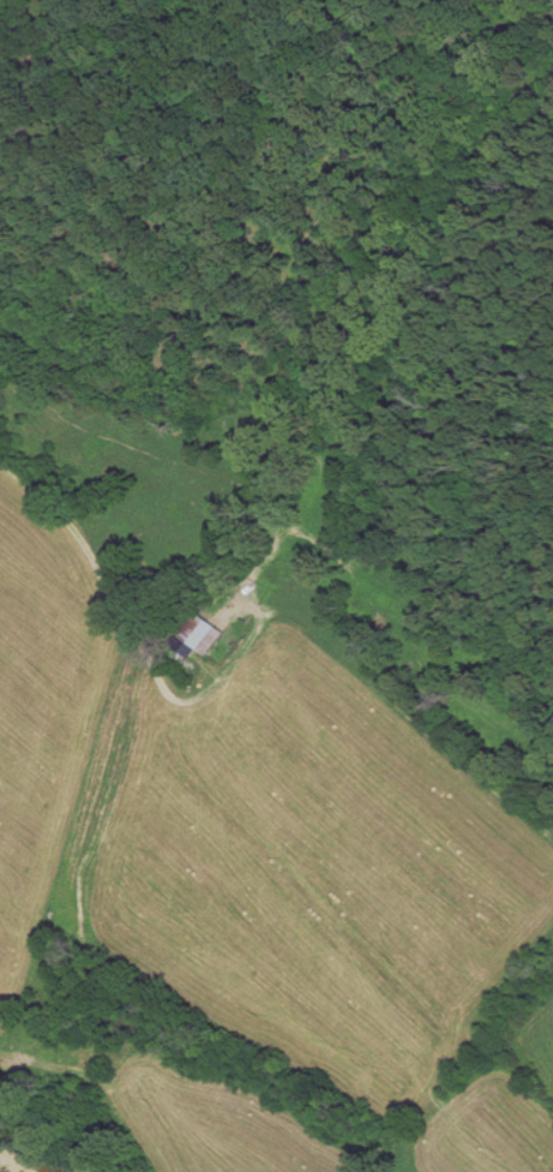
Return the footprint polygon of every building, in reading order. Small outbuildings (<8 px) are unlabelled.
[(231,636),(210,614),(189,635),(210,656),(231,636)]
